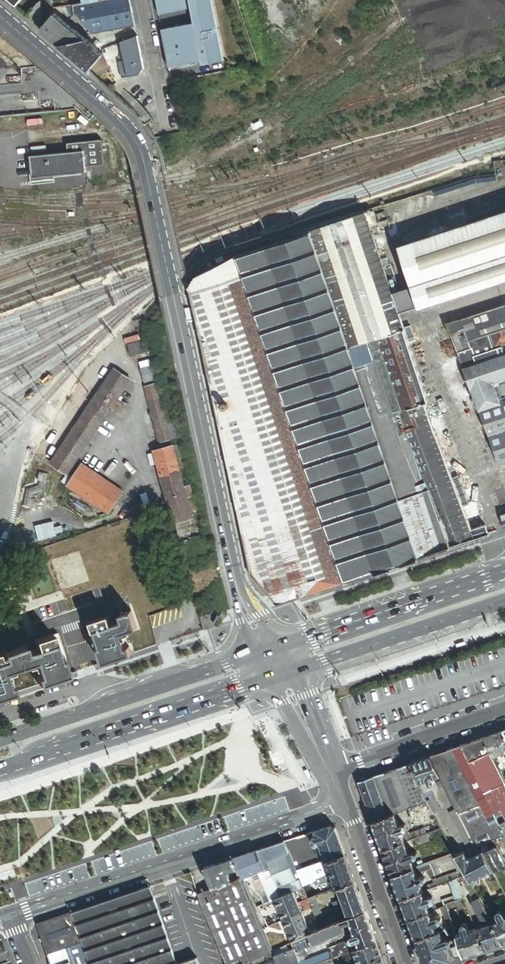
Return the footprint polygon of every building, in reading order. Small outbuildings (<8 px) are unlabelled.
[(53,8),(51,0),(41,2),(42,10),(53,8)] [(130,0),(99,0),(83,3),(74,4),(76,15),(79,14),(81,20),(88,29),(92,35),(135,26),(130,0)] [(189,0),(156,0),(159,15),(191,9),(189,0)] [(212,0),(189,0),(191,9),(194,24),(162,30),(170,67),(201,61),(202,65),(224,61),(212,0)] [(43,28),(42,10),(41,2),(39,4),(28,18),(44,31),(43,28)] [(84,32),(88,29),(81,20),(79,14),(76,15),(72,15),(84,32)] [(105,56),(99,51),(100,50),(95,46),(94,47),(78,34),(77,35),(54,16),(43,28),(44,31),(91,72),(105,56)] [(144,69),(138,36),(122,44),(124,55),(121,56),(123,67),(127,66),(129,77),(140,74),(144,69)] [(98,42),(95,46),(100,50),(104,46),(98,42)] [(70,153),(32,158),(35,183),(54,181),(53,176),(88,172),(88,167),(107,165),(104,141),(69,145),(70,153)] [(493,198),(497,210),(504,208),(504,194),(493,198)] [(464,207),(445,213),(448,220),(451,229),(469,223),(464,207)] [(369,228),(363,211),(256,243),(259,252),(254,255),(235,261),(236,265),(315,239),(325,236),(369,228)] [(469,223),(451,229),(429,236),(399,245),(412,286),(419,305),(419,307),(504,278),(504,212),(469,223)] [(426,227),(429,236),(451,229),(448,220),(426,227)] [(380,258),(369,228),(325,236),(315,239),(347,335),(388,320),(398,312),(396,307),(391,292),(390,289),(382,266),(380,258)] [(236,265),(194,278),(189,286),(252,572),(279,603),(452,547),(399,410),(372,338),(350,345),(347,335),(315,239),(236,265)] [(256,243),(232,250),(235,261),(254,255),(259,252),(256,243)] [(235,261),(232,250),(224,252),(203,266),(194,278),(236,265),(235,261)] [(382,266),(390,289),(397,286),(389,263),(387,264),(384,264),(385,265),(382,266)] [(398,312),(419,305),(412,286),(398,290),(403,305),(396,307),(398,312)] [(398,290),(391,292),(396,307),(403,305),(398,290)] [(504,304),(457,320),(461,330),(451,333),(464,369),(504,356),(504,352),(503,345),(504,344),(504,305),(504,304)] [(403,326),(398,312),(388,320),(347,335),(350,345),(372,338),(377,336),(403,327),(403,326)] [(461,330),(457,320),(447,323),(451,333),(461,330)] [(413,332),(410,324),(403,326),(403,327),(406,335),(413,332)] [(406,335),(403,327),(377,336),(403,409),(424,402),(429,401),(408,341),(406,335)] [(413,332),(406,335),(408,341),(416,339),(413,332)] [(377,336),(372,338),(399,410),(403,409),(377,336)] [(132,355),(143,351),(139,340),(128,343),(132,355)] [(143,367),(155,364),(153,356),(141,360),(143,367)] [(464,369),(472,389),(504,379),(504,356),(464,369)] [(158,377),(155,364),(143,367),(146,380),(158,377)] [(68,471),(71,466),(131,378),(115,368),(51,462),(67,472),(68,471)] [(472,389),(480,410),(501,403),(498,397),(504,395),(504,396),(504,380),(504,379),(472,389)] [(151,400),(161,397),(157,383),(147,386),(151,400)] [(165,408),(161,397),(151,400),(163,441),(173,438),(165,408)] [(399,410),(452,547),(477,538),(473,529),(464,506),(453,477),(424,402),(403,409),(399,410)] [(501,403),(480,410),(490,436),(504,431),(504,402),(501,403)] [(173,406),(165,408),(173,438),(181,436),(173,406)] [(490,436),(500,463),(504,462),(504,431),(490,436)] [(182,442),(174,445),(181,471),(189,468),(182,442)] [(181,471),(174,445),(156,450),(157,453),(160,463),(169,498),(187,493),(186,487),(181,471)] [(160,463),(157,453),(149,455),(151,465),(160,463)] [(78,470),(71,466),(68,471),(69,472),(74,475),(68,484),(108,512),(123,491),(82,463),(78,470)] [(48,474),(39,471),(38,479),(39,479),(38,484),(25,489),(22,505),(31,506),(33,498),(31,498),(32,494),(44,490),(48,474)] [(63,481),(68,484),(74,475),(69,472),(63,481)] [(460,475),(453,477),(464,506),(471,504),(460,475)] [(193,491),(187,493),(192,510),(198,509),(193,491)] [(192,510),(187,493),(169,498),(176,522),(194,517),(192,510)] [(143,503),(128,508),(131,516),(146,511),(143,503)] [(473,529),(477,538),(490,534),(486,524),(473,529)] [(207,557),(186,563),(187,568),(209,562),(207,557)] [(97,648),(103,664),(132,654),(129,647),(127,648),(122,634),(138,628),(132,610),(121,614),(123,620),(94,630),(100,647),(97,648)] [(216,627),(212,615),(202,618),(206,630),(216,627)] [(14,693),(12,686),(12,685),(9,686),(4,673),(34,663),(39,676),(36,677),(39,685),(68,676),(62,660),(59,661),(54,644),(27,653),(24,646),(3,653),(5,660),(0,662),(0,698),(14,693)] [(502,731),(483,738),(490,751),(493,758),(504,752),(504,736),(502,731)] [(490,751),(483,738),(461,745),(469,761),(490,751)] [(469,761),(461,745),(452,749),(454,753),(477,800),(486,796),(469,761)] [(449,756),(447,751),(430,757),(439,776),(442,781),(445,788),(455,808),(459,816),(480,806),(477,800),(454,753),(449,756)] [(503,779),(493,758),(490,751),(469,761),(486,796),(494,812),(502,808),(504,807),(504,782),(503,779)] [(439,776),(430,757),(411,763),(418,783),(429,780),(430,782),(430,783),(430,784),(431,784),(432,784),(432,785),(433,785),(433,784),(434,784),(435,784),(435,783),(436,782),(436,781),(435,781),(435,780),(434,777),(439,776)] [(418,783),(411,763),(395,769),(410,808),(426,802),(424,797),(418,783)] [(373,777),(387,816),(394,814),(410,808),(395,769),(373,777)] [(372,821),(387,816),(373,777),(358,782),(372,821)] [(429,780),(418,783),(424,797),(433,794),(435,793),(433,788),(432,784),(431,784),(430,784),(430,783),(430,782),(429,780)] [(424,797),(426,802),(434,798),(433,794),(424,797)] [(504,835),(504,833),(500,823),(504,820),(504,815),(502,808),(494,812),(486,796),(477,800),(480,806),(459,816),(473,847),(475,846),(478,845),(483,843),(492,840),(504,835)] [(426,802),(433,814),(440,810),(434,798),(426,802)] [(415,820),(433,814),(426,802),(410,808),(412,813),(415,820)] [(467,849),(473,847),(459,816),(455,808),(449,811),(467,849)] [(404,842),(432,832),(441,829),(433,814),(415,820),(412,813),(408,814),(413,827),(429,821),(431,826),(408,834),(406,828),(406,829),(406,830),(405,830),(405,831),(401,832),(404,842)] [(394,814),(387,816),(372,821),(383,849),(404,842),(401,832),(405,831),(405,830),(406,830),(406,829),(406,828),(406,827),(406,826),(405,826),(405,825),(404,825),(404,824),(403,824),(402,824),(398,826),(394,814)] [(325,861),(345,854),(335,828),(330,826),(314,832),(316,837),(313,838),(311,840),(313,844),(313,845),(314,845),(316,845),(318,844),(321,852),(325,861)] [(434,838),(432,832),(404,842),(407,848),(434,838)] [(495,845),(492,840),(483,843),(487,849),(495,845)] [(266,861),(288,852),(283,842),(261,850),(266,861)] [(407,848),(404,842),(383,849),(392,875),(414,868),(411,860),(415,858),(416,858),(416,857),(417,856),(417,855),(416,855),(416,854),(416,853),(415,853),(414,853),(413,853),(409,854),(407,848)] [(487,849),(483,843),(478,845),(482,852),(487,849)] [(504,863),(495,845),(487,849),(482,852),(492,870),(504,863)] [(479,853),(475,846),(473,847),(467,849),(463,851),(467,857),(470,858),(479,853)] [(261,850),(257,851),(264,869),(257,872),(259,876),(270,871),(266,861),(261,850)] [(264,869),(257,851),(232,859),(237,870),(241,879),(245,878),(253,874),(257,872),(264,869)] [(463,851),(455,854),(466,875),(470,882),(474,880),(487,873),(488,873),(492,870),(482,852),(479,853),(470,858),(467,857),(463,851)] [(300,880),(288,852),(266,861),(270,871),(278,889),(280,888),(289,884),(300,880)] [(466,875),(455,854),(454,853),(429,862),(432,869),(436,867),(437,867),(436,864),(450,859),(458,874),(437,881),(438,885),(448,882),(455,880),(459,878),(466,875)] [(355,881),(345,854),(325,861),(312,866),(313,868),(317,880),(327,876),(330,875),(332,875),(333,878),(337,888),(355,881)] [(230,873),(237,870),(232,859),(204,869),(213,889),(213,890),(233,883),(232,882),(231,882),(226,871),(230,873)] [(419,866),(414,868),(416,872),(418,872),(421,871),(427,869),(430,875),(434,874),(432,869),(429,862),(423,864),(419,866)] [(416,872),(414,868),(392,875),(401,899),(423,891),(422,888),(420,883),(423,882),(424,882),(424,881),(425,881),(425,880),(425,879),(425,878),(424,878),(424,877),(423,877),(423,876),(422,876),(418,878),(416,872)] [(274,900),(280,898),(276,890),(278,889),(270,871),(259,876),(260,879),(267,895),(270,902),(274,900)] [(490,918),(474,888),(470,882),(466,875),(459,878),(472,902),(470,903),(481,921),(490,918)] [(327,876),(317,880),(319,884),(327,881),(328,879),(327,876)] [(241,879),(233,883),(213,890),(213,889),(198,895),(205,917),(226,963),(229,963),(241,957),(243,961),(272,951),(242,882),(241,879)] [(267,895),(260,879),(255,881),(253,882),(260,898),(262,897),(267,895)] [(428,886),(429,889),(438,885),(437,881),(436,879),(433,880),(435,884),(428,886)] [(297,887),(302,885),(300,880),(289,884),(291,887),(292,889),(294,889),(297,887)] [(319,884),(317,880),(302,885),(303,888),(308,899),(314,896),(323,893),(319,884)] [(463,899),(455,880),(448,882),(454,896),(456,901),(463,899)] [(366,911),(355,881),(337,888),(341,900),(345,909),(347,913),(348,917),(366,911)] [(39,924),(49,954),(83,943),(90,963),(177,963),(150,887),(39,924)] [(293,892),(298,890),(294,889),(292,889),(291,887),(281,891),(280,888),(278,889),(276,890),(280,898),(293,892)] [(429,889),(423,891),(426,900),(432,898),(429,889)] [(426,900),(423,891),(401,899),(408,919),(430,912),(428,906),(434,904),(435,903),(433,898),(432,898),(426,900)] [(302,912),(293,892),(280,898),(274,900),(275,902),(278,908),(280,914),(283,920),(302,912)] [(323,916),(314,896),(308,899),(312,908),(317,919),(323,916)] [(446,905),(456,901),(454,896),(442,900),(444,907),(446,906),(446,905)] [(466,906),(463,899),(456,901),(446,905),(446,906),(452,923),(460,920),(456,909),(454,910),(453,907),(460,905),(461,908),(466,906)] [(337,912),(345,909),(341,900),(334,902),(337,912)] [(446,906),(444,907),(441,908),(449,928),(453,926),(452,923),(446,906)] [(493,924),(503,942),(504,941),(504,915),(503,911),(502,911),(502,910),(501,910),(500,910),(499,910),(498,911),(497,911),(497,912),(496,912),(496,913),(496,914),(497,915),(499,920),(493,923),(493,924)] [(377,941),(366,911),(348,917),(345,919),(342,921),(344,925),(350,923),(352,927),(355,936),(350,938),(349,939),(349,940),(349,941),(349,942),(350,943),(351,943),(352,944),(353,943),(357,942),(358,946),(359,948),(377,941)] [(302,912),(283,920),(292,940),(309,933),(311,932),(302,912)] [(432,917),(430,912),(408,919),(415,939),(438,932),(435,923),(439,922),(439,921),(440,921),(440,920),(441,920),(441,919),(441,918),(440,918),(440,917),(439,916),(438,916),(437,916),(432,917)] [(344,925),(342,921),(311,932),(309,933),(313,944),(314,945),(346,932),(345,928),(344,925)] [(463,956),(485,948),(476,929),(475,928),(468,930),(466,924),(465,924),(464,924),(463,924),(462,924),(461,925),(461,926),(462,932),(456,935),(460,946),(461,949),(463,956)] [(503,942),(493,924),(476,929),(485,948),(503,942)] [(442,930),(438,932),(415,939),(425,963),(439,963),(451,960),(446,944),(448,943),(449,943),(449,942),(450,941),(450,940),(449,939),(449,938),(448,938),(447,938),(446,938),(446,935),(446,934),(446,933),(444,929),(442,930)] [(313,944),(309,933),(292,940),(292,942),(294,948),(296,951),(301,949),(313,944)] [(328,959),(344,953),(348,952),(347,949),(358,946),(357,942),(353,943),(352,944),(351,943),(350,943),(349,942),(349,941),(328,948),(329,951),(304,961),(303,959),(305,958),(301,949),(296,951),(300,963),(314,963),(322,961),(328,959)] [(377,941),(359,948),(353,950),(355,958),(358,963),(385,963),(377,941)] [(292,942),(273,953),(273,955),(294,948),(292,942)] [(49,954),(52,963),(64,963),(71,962),(71,963),(90,963),(83,943),(49,954)] [(451,960),(463,956),(461,949),(451,952),(450,949),(448,943),(446,944),(451,960)] [(294,948),(273,955),(276,961),(277,963),(296,963),(300,963),(296,951),(294,948)] [(353,950),(348,952),(344,953),(346,961),(355,958),(353,950)] [(273,953),(244,962),(245,963),(268,963),(276,961),(273,955),(273,953)]
